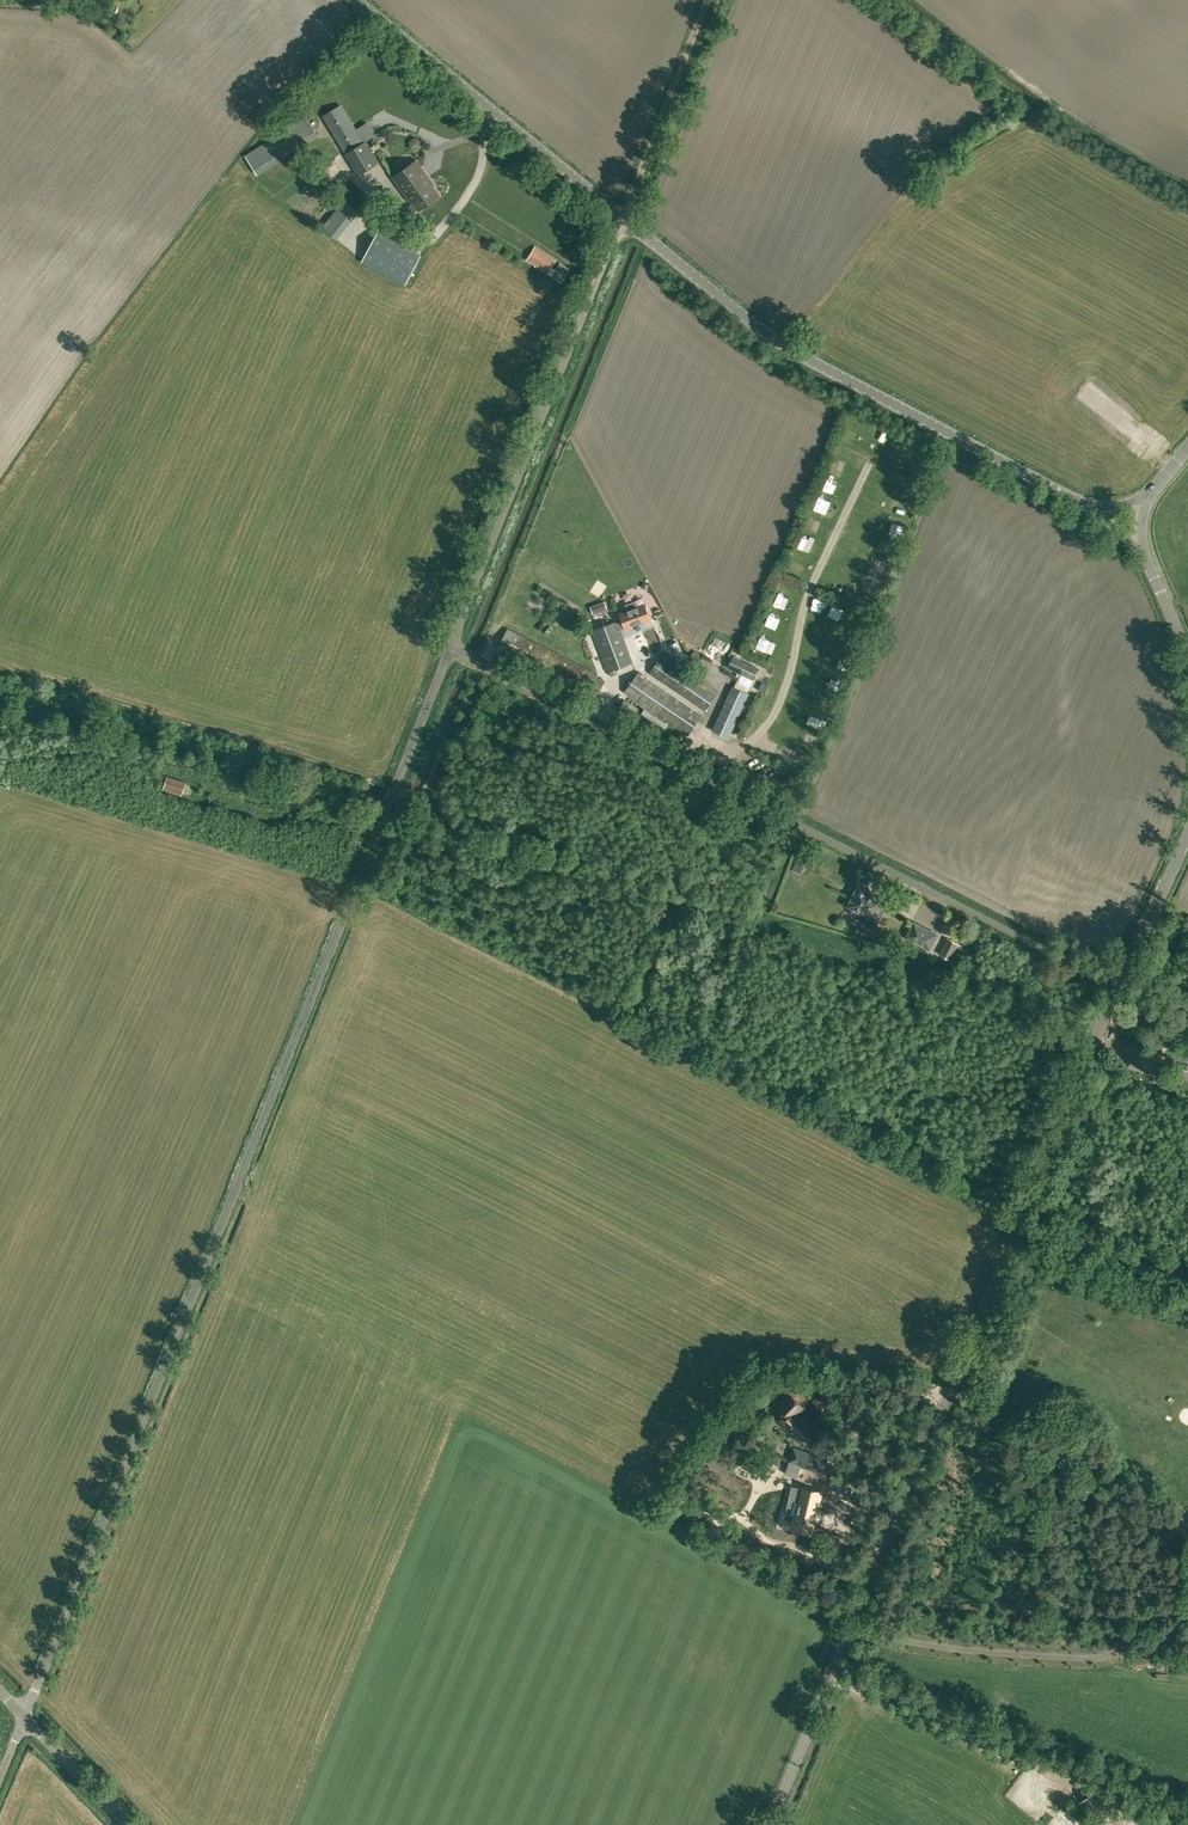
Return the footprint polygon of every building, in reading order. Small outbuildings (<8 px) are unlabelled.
[(368,121),(356,129),(340,105),(323,116),(347,153),(345,154),(359,175),(380,162),(366,141),(376,135),(368,121)] [(245,153),(258,173),(318,134),(305,115),(245,153)] [(410,199),(432,184),(433,182),(417,160),(394,177),(410,199)] [(432,184),(410,199),(412,201),(413,200),(420,210),(440,195),(432,184)] [(399,201),(387,187),(377,198),(388,212),(399,201)] [(403,283),(419,255),(378,231),(362,259),(403,283)] [(558,259),(536,245),(526,260),(548,274),(558,259)] [(560,262),(555,269),(551,276),(562,283),(571,269),(560,262)] [(593,613),(607,608),(604,601),(590,607),(593,613)] [(618,673),(616,668),(632,662),(621,630),(651,619),(646,605),(621,613),(621,615),(615,617),(616,621),(593,629),(608,671),(609,671),(611,675),(618,673)] [(570,614),(562,618),(565,623),(573,619),(570,614)] [(588,691),(598,696),(605,680),(597,676),(598,673),(508,629),(498,649),(587,693),(588,691)] [(678,641),(671,645),(679,660),(686,656),(678,641)] [(694,649),(690,655),(696,660),(700,653),(694,649)] [(662,656),(661,657),(650,673),(706,710),(717,693),(662,656)] [(759,667),(733,656),(728,667),(754,678),(759,667)] [(625,693),(688,735),(702,715),(638,672),(625,693)] [(762,681),(759,687),(765,690),(768,684),(762,681)] [(712,730),(729,738),(749,694),(732,686),(712,730)] [(644,708),(638,718),(662,734),(669,724),(644,708)] [(186,782),(167,776),(162,790),(181,796),(186,782)] [(796,861),(794,866),(792,870),(798,873),(804,862),(797,859),(796,861)] [(853,897),(849,905),(853,907),(851,910),(852,912),(857,914),(859,914),(860,911),(868,915),(863,925),(873,931),(883,912),(879,910),(883,900),(874,896),(875,894),(868,891),(867,892),(866,892),(867,890),(857,885),(851,896),(853,897)] [(913,923),(906,938),(928,949),(936,934),(913,923)] [(949,939),(945,947),(958,954),(962,945),(949,939)] [(1177,1057),(1175,1066),(1187,1070),(1187,1053),(1176,1049),(1174,1056),(1177,1057)] [(814,1428),(810,1424),(812,1421),(805,1414),(803,1416),(797,1411),(804,1405),(791,1394),(779,1406),(786,1412),(777,1422),(799,1443),(814,1428)] [(823,1394),(812,1400),(819,1413),(830,1407),(823,1394)] [(794,1446),(783,1473),(797,1478),(802,1467),(812,1470),(818,1454),(794,1446)] [(744,1456),(741,1466),(765,1475),(769,1464),(744,1456)] [(792,1485),(789,1498),(799,1501),(795,1516),(792,1526),(810,1531),(813,1521),(814,1521),(814,1520),(813,1520),(815,1514),(816,1513),(815,1513),(820,1492),(792,1485)]
